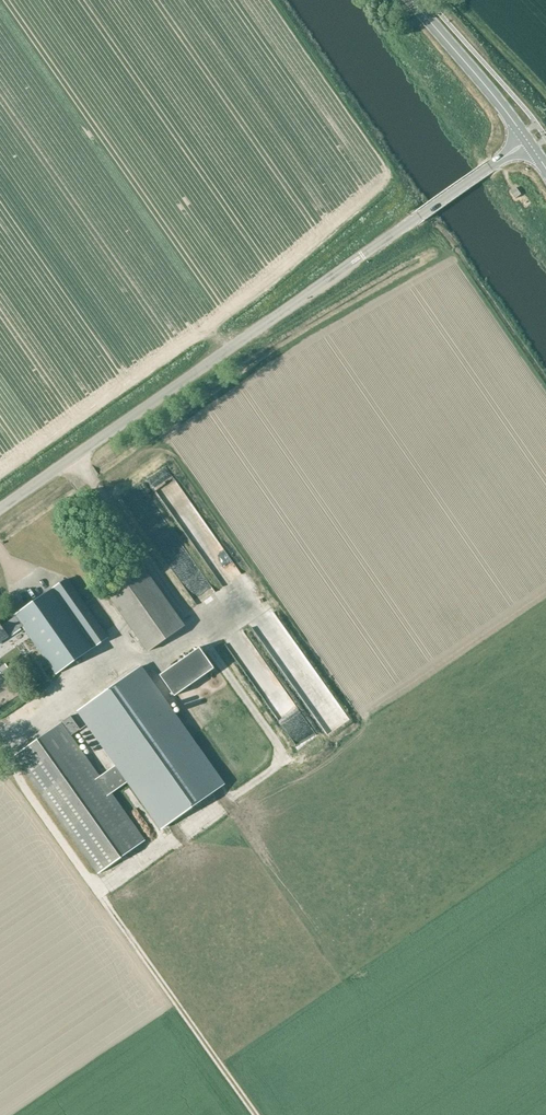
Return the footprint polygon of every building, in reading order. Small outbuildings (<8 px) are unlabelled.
[(521,194),(516,187),(510,192),(515,199),(521,194)] [(149,474),(151,478),(145,481),(153,498),(172,488),(162,467),(149,474)] [(108,594),(150,652),(186,625),(146,567),(108,594)] [(104,629),(69,578),(54,588),(17,615),(18,616),(4,625),(0,621),(0,642),(10,635),(24,624),(58,674),(96,647),(110,637),(104,629)] [(190,614),(199,606),(195,601),(186,609),(190,614)] [(216,667),(201,647),(161,675),(176,695),(216,667)] [(10,672),(5,664),(0,667),(0,672),(4,677),(10,672)] [(102,774),(113,791),(132,778),(167,828),(220,791),(135,671),(82,709),(120,761),(102,774)] [(82,727),(73,715),(17,755),(101,872),(147,838),(113,791),(102,774),(73,734),(82,727)]
